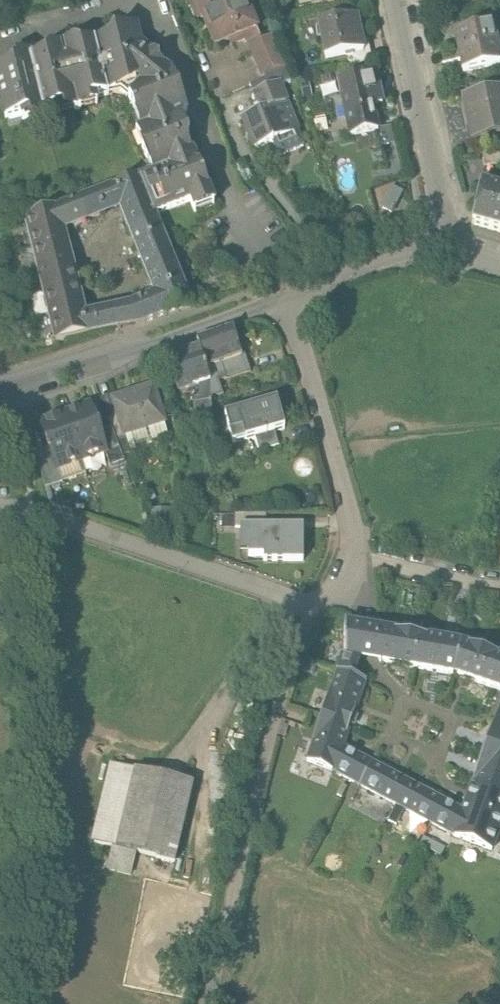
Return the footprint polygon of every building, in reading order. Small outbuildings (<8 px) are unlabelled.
[(203,47),(241,34),(256,76),(281,67),(268,32),(259,35),(246,0),(186,0),(203,47)] [(309,22),(319,58),(363,46),(353,11),(309,22)] [(120,92),(134,140),(189,121),(170,72),(140,44),(134,22),(91,35),(108,96),(120,92)] [(448,32),(457,72),(497,63),(488,23),(448,32)] [(46,104),(49,113),(108,96),(91,35),(31,52),(46,104)] [(31,52),(0,61),(0,118),(46,104),(31,52)] [(330,78),(346,134),(382,124),(366,68),(330,78)] [(233,117),(245,148),(301,126),(282,79),(253,90),(259,107),(233,117)] [(466,142),(499,135),(499,86),(456,95),(466,142)] [(216,201),(189,121),(134,140),(156,207),(180,199),(184,211),(216,201)] [(134,173),(19,217),(52,341),(83,332),(134,322),(186,300),(134,173)] [(499,230),(499,227),(499,184),(481,179),(469,221),(499,230)] [(374,188),(381,211),(402,204),(395,182),(374,188)] [(205,363),(239,352),(230,321),(195,332),(205,363)] [(171,374),(205,363),(195,332),(161,342),(171,374)] [(156,381),(112,396),(124,436),(169,422),(156,381)] [(78,460),(108,451),(92,395),(62,403),(78,460)] [(284,428),(275,395),(211,414),(221,446),(284,428)] [(124,436),(112,396),(102,398),(118,441),(125,439),(124,436)] [(49,468),(78,460),(62,403),(33,412),(49,468)] [(146,515),(138,519),(143,529),(151,526),(146,515)] [(303,527),(248,527),(249,556),(264,556),(264,561),(303,561),(303,527)] [(421,638),(366,628),(356,626),(356,624),(344,625),(344,653),(307,761),(329,769),(454,835),(492,850),(499,827),(499,710),(463,812),(443,801),(441,805),(366,766),(361,764),(364,760),(341,747),(365,681),(353,677),(359,658),(372,660),(380,661),(455,675),(493,688),(499,691),(499,658),(461,644),(421,638)] [(198,783),(111,764),(92,841),(178,862),(179,858),(186,860),(190,845),(183,843),(185,834),(194,836),(200,812),(192,811),(198,783)]
